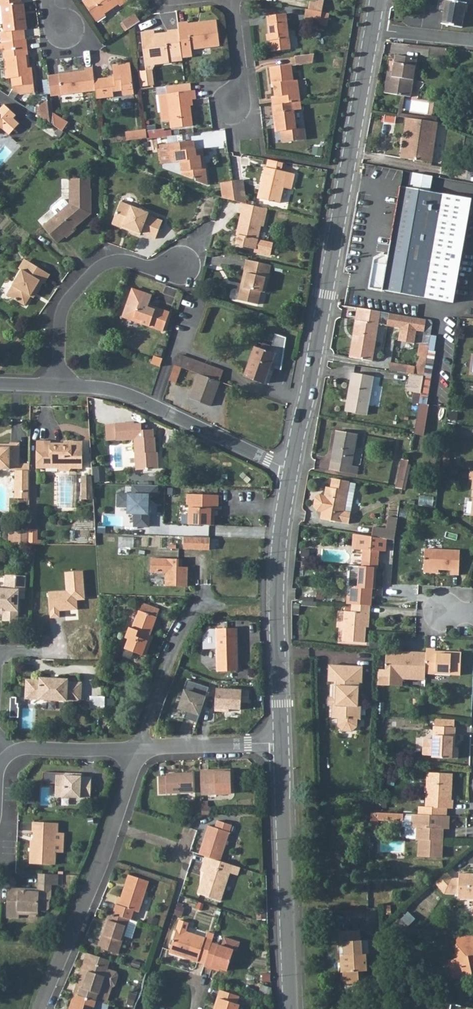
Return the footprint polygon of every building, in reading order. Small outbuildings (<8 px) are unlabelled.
[(2,22),(3,30),(1,30),(2,40),(25,37),(24,28),(26,28),(23,1),(21,1),(21,0),(0,0),(0,22),(2,22)] [(81,1),(94,20),(104,14),(103,13),(117,4),(119,6),(127,1),(126,0),(82,0),(81,1)] [(310,11),(324,13),(326,1),(320,0),(318,0),(317,5),(311,4),(310,11)] [(438,8),(443,9),(441,23),(461,26),(465,1),(462,1),(462,0),(440,0),(438,8)] [(310,11),(308,11),(307,19),(314,21),(313,26),(321,27),(322,26),(324,13),(310,11)] [(324,13),(322,26),(328,27),(331,15),(324,13)] [(287,15),(267,18),(272,53),(292,51),(287,15)] [(121,24),(126,32),(133,27),(138,24),(133,17),(121,24)] [(188,24),(178,25),(179,32),(181,47),(182,58),(183,59),(192,58),(191,51),(220,48),(216,22),(199,24),(200,26),(189,28),(188,24)] [(142,35),(145,60),(154,59),(155,66),(170,65),(169,59),(182,58),(181,47),(179,32),(168,34),(168,35),(155,36),(154,34),(142,35)] [(2,40),(0,40),(2,58),(5,57),(7,77),(10,77),(11,89),(18,94),(33,92),(30,67),(26,67),(24,55),(27,55),(25,37),(2,40)] [(434,44),(432,54),(442,55),(443,46),(434,44)] [(443,46),(442,55),(449,57),(450,46),(443,46)] [(393,51),(391,66),(412,69),(414,55),(393,51)] [(316,55),(297,58),(298,66),(315,64),(316,55)] [(154,59),(145,60),(146,67),(155,66),(154,59)] [(115,75),(94,77),(96,87),(97,95),(113,94),(113,88),(123,87),(124,92),(135,91),(131,60),(113,62),(115,75)] [(94,77),(93,64),(86,65),(86,68),(59,71),(62,91),(96,87),(94,77)] [(273,97),(273,106),(302,102),(299,82),(295,82),(293,65),(271,68),(273,85),(275,85),(276,97),(273,97)] [(391,68),(387,90),(398,92),(401,92),(408,93),(412,69),(391,66),(391,68)] [(385,67),(382,89),(387,90),(391,68),(385,67)] [(144,88),(156,86),(153,69),(141,71),(144,88)] [(196,91),(167,95),(171,129),(193,127),(190,101),(197,100),(196,91)] [(401,92),(398,92),(395,114),(406,116),(430,120),(436,122),(437,122),(437,118),(398,112),(401,92)] [(2,127),(6,122),(8,124),(14,117),(17,114),(4,102),(0,107),(0,128),(2,127)] [(302,102),(273,106),(274,114),(277,114),(278,122),(276,122),(277,133),(298,130),(295,112),(303,111),(302,102)] [(48,105),(39,106),(41,118),(50,125),(48,105)] [(406,116),(401,150),(424,155),(426,140),(428,126),(430,120),(406,116)] [(6,122),(2,127),(9,134),(20,122),(14,117),(8,124),(6,122)] [(428,126),(426,140),(432,142),(435,126),(436,122),(430,120),(428,126)] [(174,130),(128,130),(128,138),(174,138),(174,130)] [(424,155),(423,159),(429,160),(430,154),(432,142),(426,140),(424,155)] [(162,166),(171,165),(181,164),(182,178),(192,181),(195,180),(196,183),(207,187),(206,179),(204,166),(200,166),(199,159),(202,159),(201,150),(193,151),(192,143),(169,146),(159,147),(162,166)] [(401,150),(400,155),(423,159),(424,155),(401,150)] [(285,164),(284,169),(298,173),(299,167),(285,164)] [(262,185),(258,199),(276,203),(280,186),(288,188),(292,173),(288,173),(264,167),(260,184),(262,185)] [(243,180),(232,181),(235,201),(241,202),(246,204),(243,180)] [(232,181),(221,182),(224,198),(235,201),(232,181)] [(73,182),(72,192),(83,193),(84,183),(73,182)] [(224,198),(221,182),(213,183),(214,196),(219,197),(221,198),(224,198)] [(72,192),(72,205),(71,206),(68,201),(65,200),(55,207),(55,210),(58,215),(46,224),(58,242),(66,236),(68,239),(77,232),(76,230),(94,217),(94,193),(93,193),(94,183),(84,183),(83,193),(72,192)] [(471,193),(400,184),(390,253),(384,252),(377,258),(373,287),(456,298),(471,193)] [(246,204),(241,202),(239,211),(242,211),(238,227),(240,227),(237,244),(255,249),(255,251),(270,255),(273,243),(258,240),(261,226),(264,226),(268,208),(246,204)] [(113,227),(125,231),(126,227),(134,230),(133,233),(142,236),(143,234),(158,239),(164,221),(149,216),(150,213),(121,204),(113,227)] [(18,267),(21,270),(23,270),(29,261),(24,258),(18,267)] [(245,287),(241,290),(239,299),(258,304),(261,292),(265,292),(272,265),(246,260),(245,268),(246,269),(249,269),(245,287)] [(23,270),(21,270),(7,293),(24,304),(29,295),(33,289),(37,291),(42,282),(44,283),(50,274),(29,261),(23,270)] [(246,269),(241,290),(245,287),(249,269),(246,269)] [(1,290),(7,293),(15,280),(9,277),(1,290)] [(133,289),(123,317),(163,331),(169,313),(153,307),(152,310),(147,308),(152,296),(133,289)] [(375,309),(367,307),(366,319),(363,319),(360,333),(359,340),(356,356),(378,360),(383,335),(384,333),(385,323),(428,329),(429,317),(375,309)] [(429,317),(428,329),(431,329),(430,333),(439,334),(442,319),(429,317)] [(275,333),(271,346),(257,342),(255,347),(246,377),(266,383),(268,374),(270,369),(272,363),(282,365),(285,336),(275,333)] [(176,354),(173,365),(181,368),(200,374),(221,382),(224,372),(176,354)] [(155,355),(152,363),(161,366),(164,357),(155,355)] [(173,365),(168,380),(175,383),(181,368),(173,365)] [(358,372),(350,410),(370,413),(377,377),(368,374),(358,372)] [(430,375),(415,372),(413,389),(418,390),(417,401),(424,402),(427,388),(430,375)] [(221,382),(200,374),(191,399),(212,406),(221,382)] [(122,424),(121,440),(139,440),(138,473),(160,474),(160,462),(159,462),(160,442),(159,442),(159,433),(148,433),(148,426),(140,426),(140,424),(122,424)] [(335,453),(333,470),(359,474),(360,465),(353,464),(355,454),(357,433),(338,429),(335,453)] [(51,449),(51,446),(51,443),(38,443),(38,471),(58,471),(60,474),(70,474),(73,470),(83,470),(83,444),(65,443),(65,446),(58,446),(58,449),(51,449)] [(11,445),(11,446),(11,460),(20,460),(20,445),(11,445)] [(11,471),(11,468),(17,469),(18,471),(17,471),(17,498),(30,498),(30,468),(20,468),(20,465),(20,460),(11,460),(11,446),(0,446),(0,471),(11,471)] [(402,458),(397,487),(408,488),(412,460),(402,458)] [(105,470),(95,470),(96,483),(105,483),(105,470)] [(344,511),(348,479),(332,477),(331,485),(328,485),(326,496),(321,495),(317,498),(316,506),(319,510),(324,511),(323,519),(350,522),(351,512),(344,511)] [(57,478),(59,510),(73,510),(75,478),(57,478)] [(93,478),(82,478),(82,502),(94,502),(93,485),(93,478)] [(152,496),(159,496),(160,485),(130,484),(129,514),(136,514),(135,527),(151,528),(152,496)] [(190,496),(189,507),(191,507),(191,526),(214,528),(214,518),(213,518),(213,511),(220,511),(220,497),(190,496)] [(375,527),(374,536),(387,537),(395,538),(397,524),(388,523),(388,529),(375,527)] [(30,532),(15,532),(15,547),(30,547),(30,532)] [(38,532),(30,532),(30,547),(39,547),(38,532)] [(346,593),(346,600),(351,600),(368,601),(371,601),(373,585),(376,586),(377,571),(374,570),(374,566),(379,566),(380,550),(381,548),(387,548),(387,537),(374,536),(369,535),(358,533),(357,546),(364,547),(363,562),(359,562),(359,572),(358,583),(350,583),(346,585),(344,586),(343,590),(344,592),(346,593)] [(203,538),(187,537),(186,550),(202,551),(203,538)] [(213,538),(203,538),(202,551),(212,551),(213,538)] [(424,544),(424,565),(450,565),(450,570),(459,570),(460,545),(424,544)] [(190,560),(163,560),(163,574),(178,575),(178,588),(200,588),(200,569),(194,568),(190,569),(190,560)] [(7,577),(7,590),(0,590),(0,612),(5,612),(4,622),(19,622),(21,591),(27,592),(27,578),(7,577)] [(368,601),(351,600),(351,608),(344,608),(343,615),(342,629),(342,637),(363,637),(364,609),(368,609),(368,601)] [(125,650),(142,656),(156,619),(138,612),(132,630),(128,629),(125,639),(128,640),(125,650)] [(237,626),(207,626),(207,644),(218,643),(218,668),(238,667),(237,626)] [(424,648),(424,669),(459,670),(459,647),(434,647),(434,643),(425,643),(424,648)] [(401,674),(423,674),(424,669),(424,648),(399,647),(398,651),(384,651),(384,665),(384,673),(401,674)] [(179,661),(174,675),(171,689),(202,696),(205,681),(194,678),(197,665),(179,661)] [(326,679),(335,680),(336,664),(327,663),(326,679)] [(332,684),(331,697),(336,697),(335,710),(331,710),(331,716),(338,716),(338,725),(341,729),(352,729),(356,726),(356,716),(360,716),(360,703),(357,703),(357,680),(361,680),(361,665),(336,664),(335,680),(335,684),(332,684)] [(384,665),(377,665),(377,681),(401,681),(401,674),(384,673),(384,665)] [(28,681),(28,700),(83,702),(83,684),(70,683),(70,681),(42,679),(42,682),(28,681)] [(242,690),(215,688),(214,712),(227,714),(228,709),(240,709),(242,690)] [(336,697),(331,697),(327,696),(326,710),(331,710),(335,710),(336,697)] [(20,697),(12,697),(11,717),(19,717),(20,697)] [(453,723),(435,722),(434,722),(433,754),(458,755),(458,743),(454,743),(455,723),(453,723)] [(210,766),(202,766),(202,790),(233,790),(233,769),(210,769),(210,766)] [(168,771),(160,772),(160,790),(195,789),(194,769),(167,770),(168,771)] [(447,805),(453,805),(453,797),(449,797),(449,793),(450,787),(451,787),(452,770),(428,770),(427,804),(419,803),(419,812),(435,812),(435,804),(447,805)] [(65,774),(43,773),(42,784),(56,785),(56,797),(91,799),(92,778),(82,777),(82,774),(72,774),(71,776),(65,776),(65,774)] [(447,805),(435,804),(435,812),(447,812),(447,805)] [(372,810),(372,827),(379,827),(380,818),(399,819),(403,816),(403,810),(372,810)] [(419,812),(412,811),(411,824),(405,823),(404,833),(406,834),(416,835),(415,837),(419,837),(419,853),(442,853),(443,837),(440,837),(441,824),(449,825),(449,813),(447,812),(435,812),(419,812)] [(210,822),(201,851),(206,852),(222,857),(233,822),(220,818),(218,824),(210,822)] [(59,824),(33,823),(33,833),(34,833),(34,846),(31,846),(31,864),(56,865),(57,853),(56,853),(56,834),(59,834),(59,824)] [(201,882),(198,890),(221,897),(230,869),(238,872),(240,864),(222,857),(206,852),(201,867),(207,869),(202,882),(201,882)] [(119,893),(113,910),(131,916),(134,907),(140,909),(150,878),(130,871),(122,894),(119,893)] [(436,883),(444,892),(458,893),(457,898),(472,898),(472,873),(459,872),(459,877),(452,877),(448,872),(436,883)] [(40,874),(39,884),(52,884),(59,884),(59,874),(40,874)] [(52,884),(39,884),(39,892),(33,892),(33,889),(10,889),(9,909),(20,909),(19,914),(39,915),(39,911),(47,911),(50,908),(51,899),(52,899),(52,884)] [(179,904),(176,913),(183,915),(186,906),(179,904)] [(20,909),(9,909),(9,918),(19,919),(19,914),(20,909)] [(113,910),(110,909),(99,943),(119,949),(124,934),(125,934),(126,931),(133,934),(138,918),(131,916),(113,910)] [(189,920),(180,917),(169,950),(198,959),(199,955),(206,957),(212,938),(186,929),(189,920)] [(363,931),(342,931),(342,948),(346,948),(345,956),(342,956),(342,974),(344,974),(344,979),(348,985),(356,985),(360,979),(364,979),(364,972),(370,972),(370,956),(364,956),(364,942),(363,942),(363,931)] [(460,942),(472,942),(472,935),(460,934),(460,942)] [(206,957),(204,963),(212,965),(213,963),(227,968),(234,948),(212,941),(206,957)] [(455,975),(465,973),(466,977),(472,976),(472,942),(460,942),(460,950),(460,957),(452,958),(455,975)] [(89,959),(108,965),(111,957),(87,949),(77,982),(81,984),(89,959)] [(96,997),(108,1000),(110,993),(100,990),(103,981),(113,984),(116,982),(119,972),(117,969),(108,966),(108,965),(89,959),(81,984),(77,982),(74,990),(75,990),(80,991),(96,997)] [(100,990),(110,993),(113,984),(103,981),(100,990)] [(217,1008),(239,1008),(241,1002),(239,1001),(241,993),(221,987),(216,1004),(218,1005),(217,1008)] [(75,990),(69,1008),(93,1008),(95,1008),(105,1008),(106,1008),(109,1001),(108,1000),(96,997),(80,991),(75,990)]
